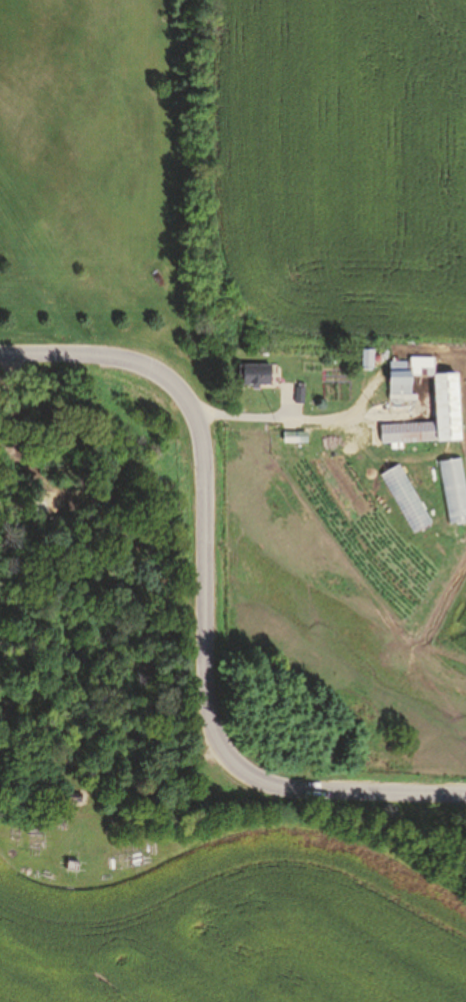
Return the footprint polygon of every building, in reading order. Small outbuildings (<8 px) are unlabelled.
[(408,395),(408,363),(383,363),(383,395),(408,395)] [(235,387),(266,387),(266,365),(235,365),(235,387)] [(430,398),(447,398),(447,372),(430,372),(430,398)] [(433,423),(375,423),(375,442),(433,442),(433,423)]
